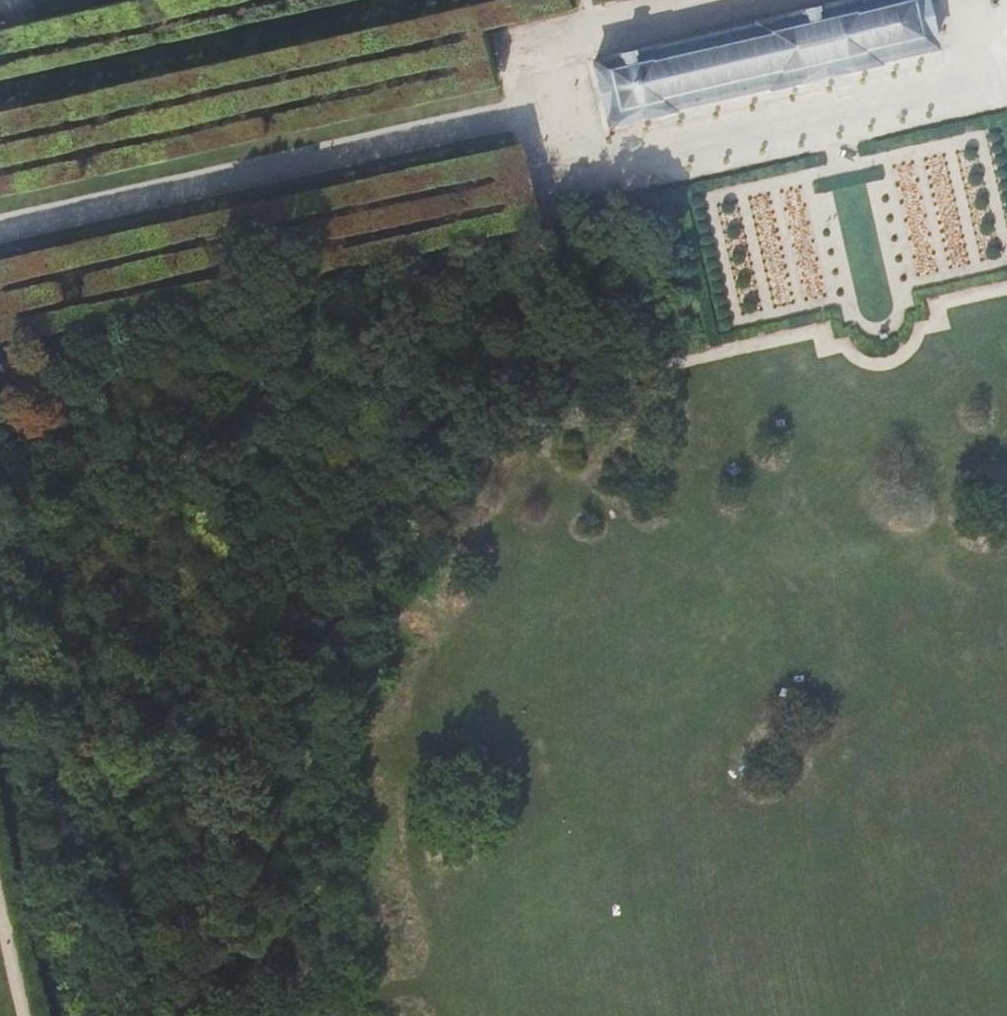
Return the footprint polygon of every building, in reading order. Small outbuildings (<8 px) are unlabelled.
[(593,74),(596,85),(599,85),(604,106),(601,107),(605,121),(607,121),(609,127),(617,125),(618,127),(629,124),(628,122),(655,116),(655,118),(666,116),(666,113),(673,111),(673,110),(770,87),(771,90),(837,74),(838,76),(850,73),(850,71),(878,64),(877,61),(926,50),(927,54),(935,52),(933,44),(936,43),(933,31),(930,32),(925,10),(928,9),(926,0),(884,0),(866,4),(865,0),(755,26),(756,29),(664,51),(664,48),(657,49),(656,48),(643,51),(600,61),(601,63),(594,64),(596,73),(593,74)]
